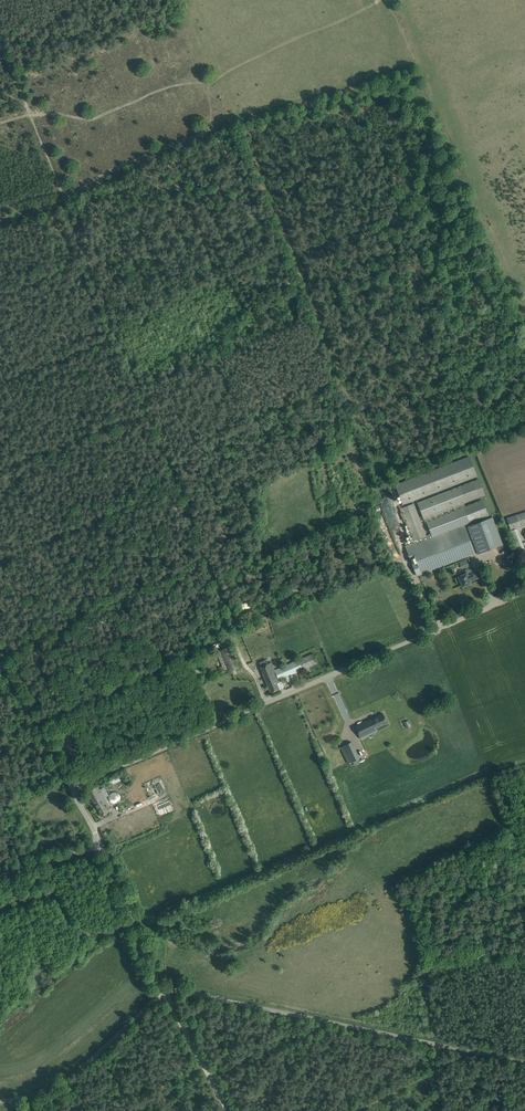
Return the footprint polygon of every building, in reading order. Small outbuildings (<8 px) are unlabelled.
[(470,456),(395,484),(403,504),(477,476),(470,456)] [(413,503),(400,508),(414,542),(405,546),(417,576),(475,553),(464,525),(489,516),(482,499),(465,506),(464,503),(479,497),(486,495),(479,478),(417,502),(423,518),(461,504),(462,507),(426,521),(429,530),(427,530),(428,535),(426,536),(413,503)] [(507,518),(510,530),(509,531),(518,553),(524,550),(524,549),(517,528),(524,526),(524,512),(507,518)] [(492,517),(467,526),(477,551),(502,542),(492,517)] [(467,559),(459,561),(461,568),(469,566),(467,559)] [(465,570),(467,573),(464,574),(463,573),(459,575),(460,576),(458,576),(462,587),(470,583),(469,581),(471,580),(478,578),(475,571),(473,571),(472,568),(465,570)] [(224,635),(216,638),(219,646),(227,643),(224,635)] [(220,650),(229,671),(239,667),(230,646),(220,650)] [(261,666),(260,667),(271,693),(279,689),(276,682),(279,680),(279,679),(318,663),(314,653),(275,670),(272,662),(268,664),(267,660),(260,663),(261,666)] [(387,723),(385,718),(383,713),(355,727),(361,739),(370,734),(378,731),(377,731),(376,728),(387,723)] [(404,729),(411,726),(408,720),(401,722),(404,729)] [(348,752),(354,765),(362,761),(356,748),(348,752)] [(109,811),(108,809),(110,807),(98,786),(87,792),(101,816),(109,811)] [(119,798),(116,791),(108,795),(111,801),(119,798)] [(126,812),(145,804),(143,800),(124,808),(126,812)]
